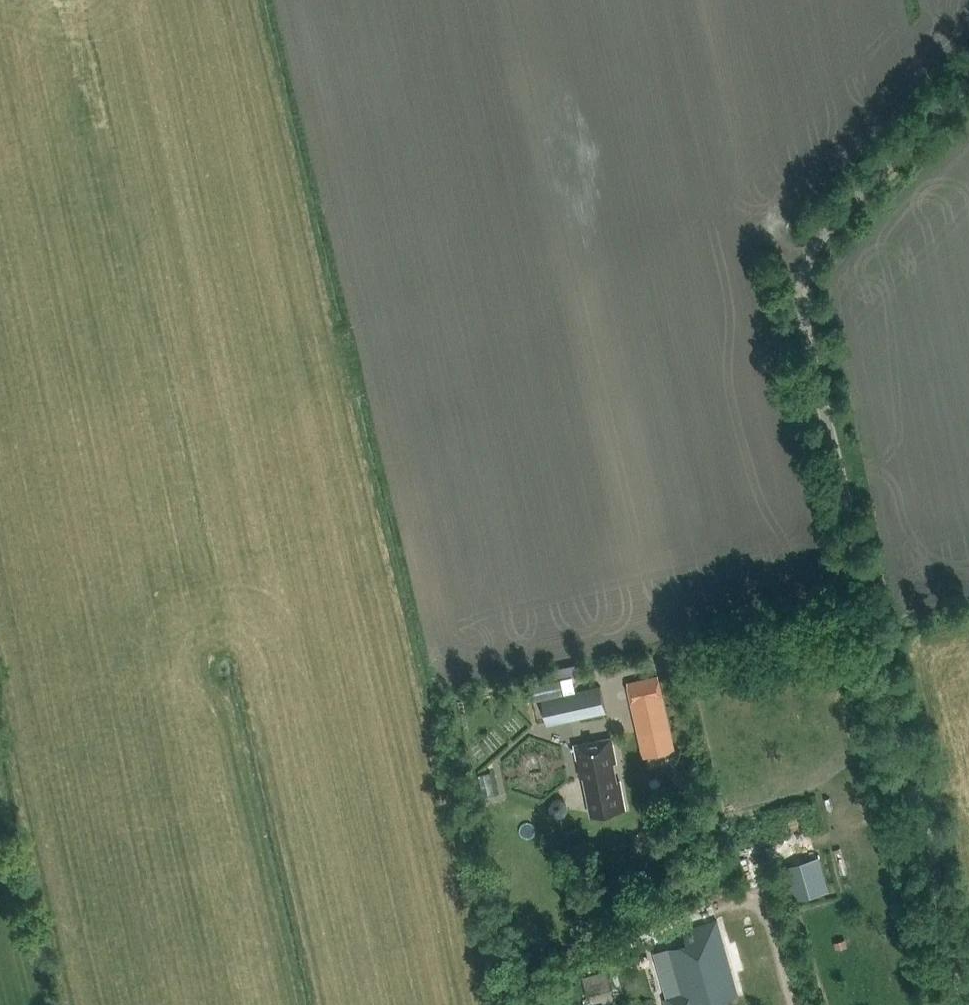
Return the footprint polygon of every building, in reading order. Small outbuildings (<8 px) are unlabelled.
[(547,725),(606,712),(600,685),(577,690),(573,673),(527,683),(530,700),(541,698),(547,725)] [(664,694),(659,674),(627,681),(632,701),(664,694)] [(581,777),(584,777),(590,815),(628,809),(624,779),(614,781),(610,760),(616,759),(612,737),(575,743),(581,777)] [(683,993),(664,999),(666,1004),(706,1004),(706,1003),(737,994),(716,922),(685,930),(689,943),(670,948),(683,993)] [(637,958),(640,970),(651,967),(648,955),(637,958)] [(607,969),(583,976),(588,994),(612,987),(607,969)]
